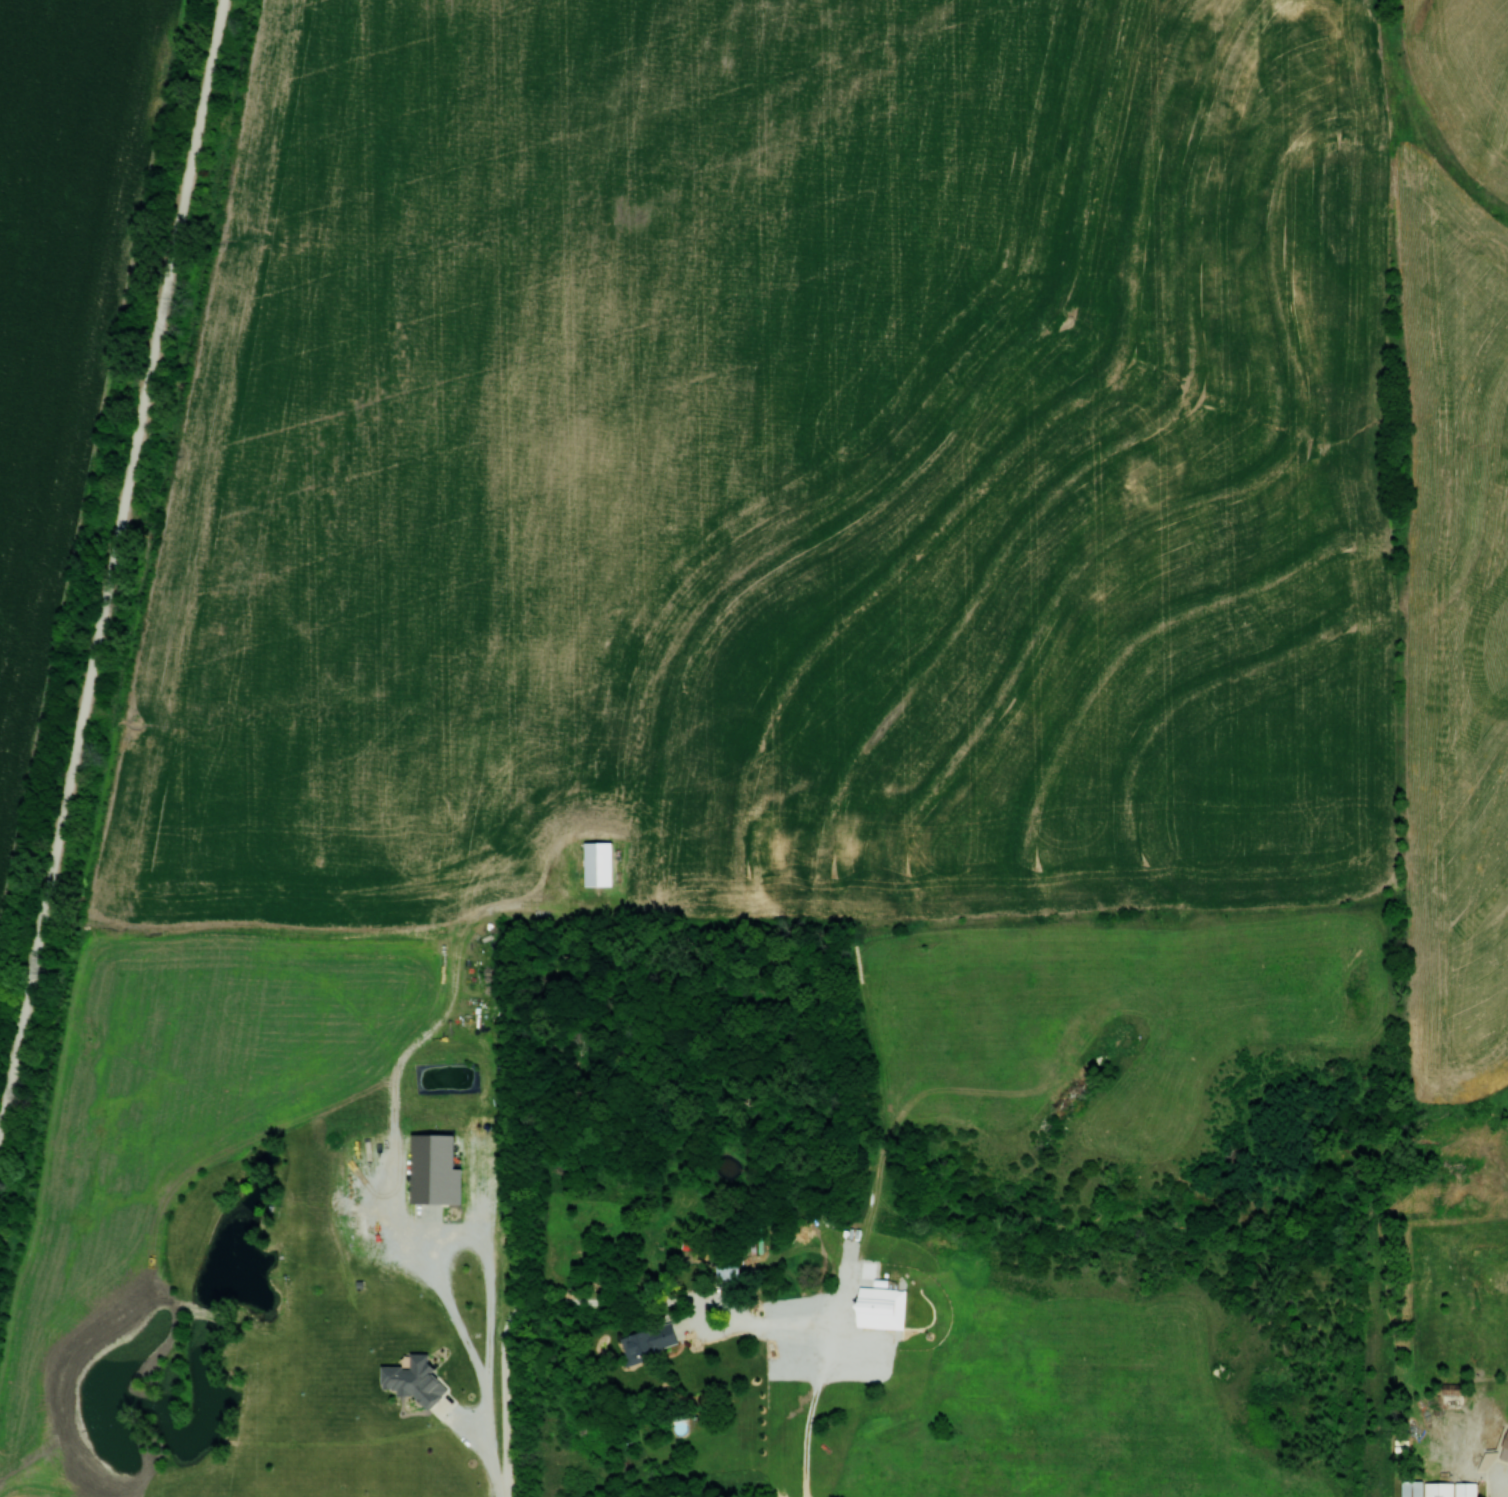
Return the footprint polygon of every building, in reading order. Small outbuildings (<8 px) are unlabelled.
[(589,884),(589,839),(616,839),(616,885),(589,884)] [(744,1271),(741,1264),(730,1270),(733,1276),(744,1271)] [(864,1327),(903,1328),(904,1287),(865,1286),(864,1327)] [(633,1363),(667,1352),(659,1327),(625,1337),(633,1363)] [(1408,1479),(1408,1496),(1482,1496),(1482,1480),(1408,1479)]
